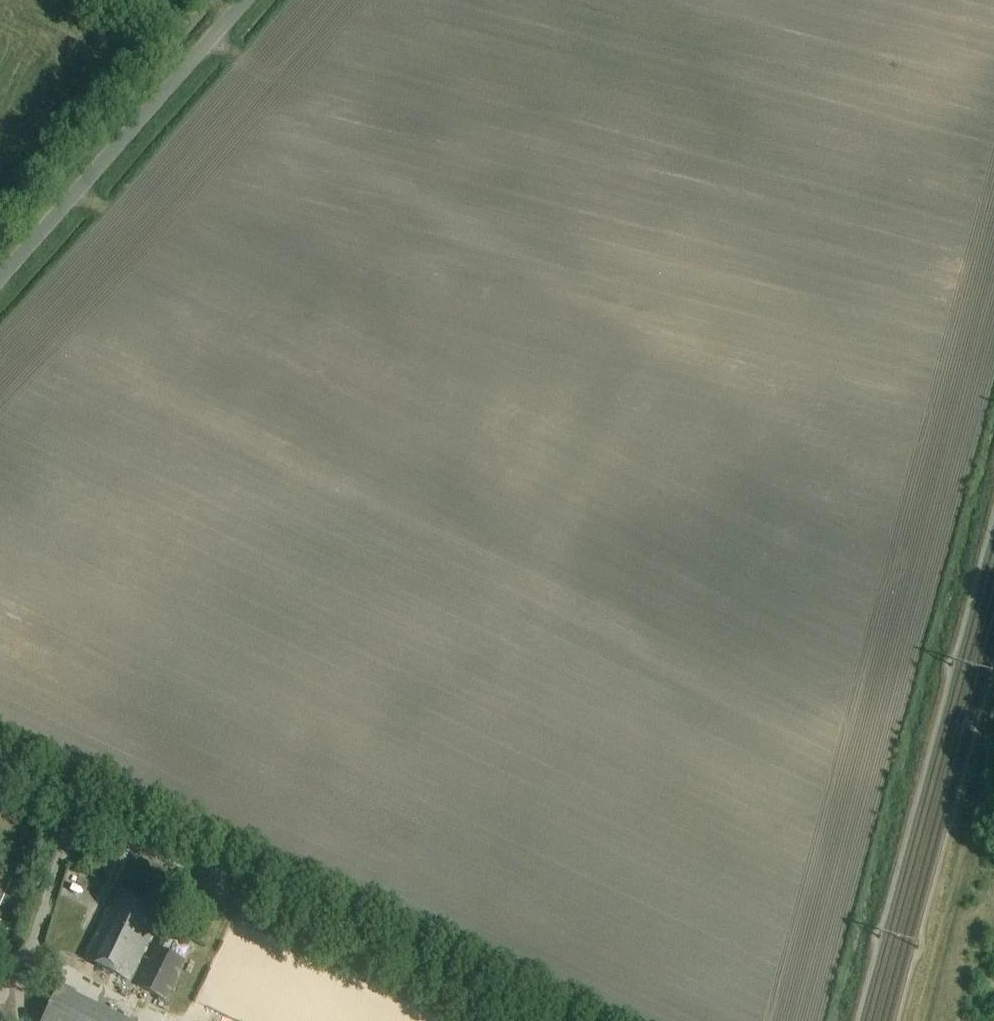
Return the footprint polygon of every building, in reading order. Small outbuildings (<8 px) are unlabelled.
[(148,937),(161,912),(119,890),(82,962),(127,985),(150,939),(148,937)] [(159,946),(169,950),(173,942),(163,938),(159,946)] [(185,961),(155,947),(136,987),(166,1001),(185,961)] [(44,1020),(126,1020),(60,988),(44,1020)]
